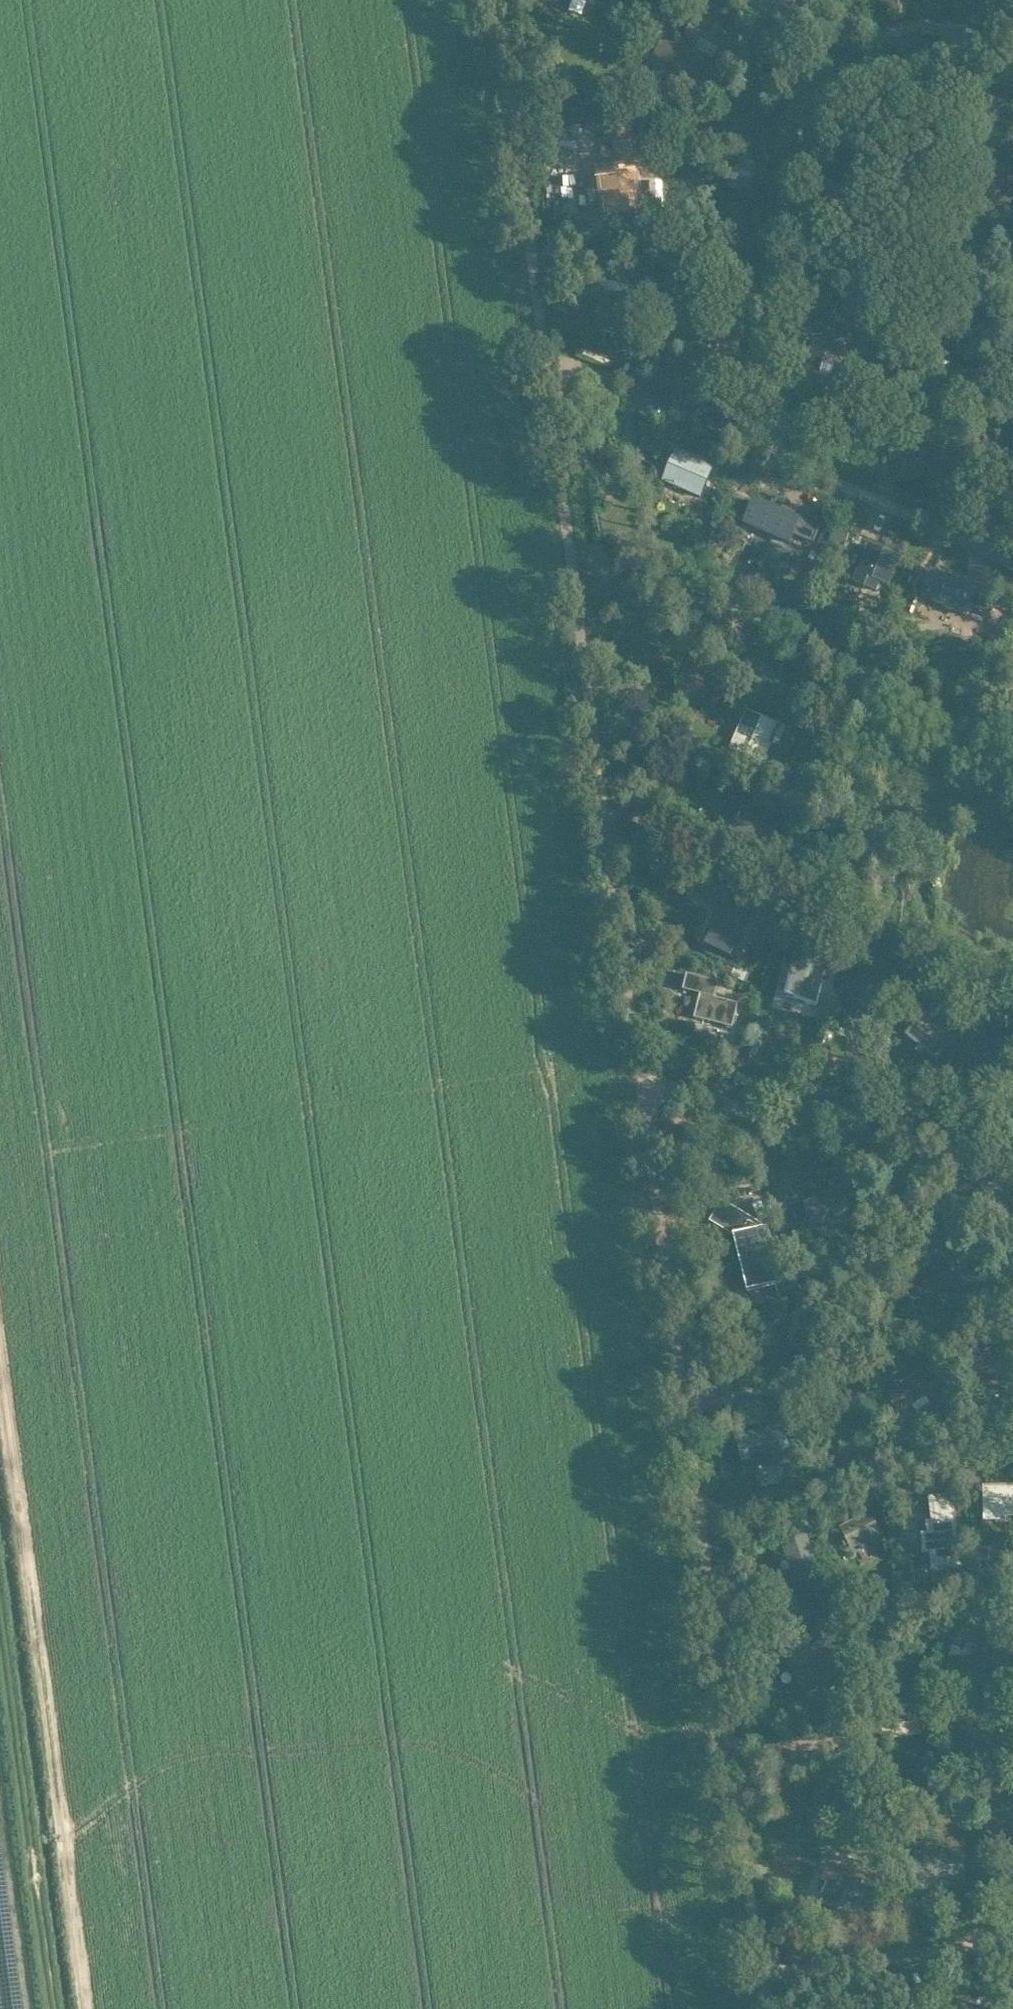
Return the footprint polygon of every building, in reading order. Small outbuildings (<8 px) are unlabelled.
[(686,39),(728,61),(731,57),(740,39),(729,33),(731,30),(710,19),(708,22),(698,17),(692,28),(686,39)] [(676,68),(686,48),(669,39),(659,59),(676,68)] [(612,139),(600,143),(606,160),(618,156),(612,139)] [(620,160),(588,172),(594,189),(604,185),(610,201),(600,204),(606,221),(638,210),(620,160)] [(595,330),(625,336),(634,299),(603,292),(595,330)] [(817,346),(808,369),(816,372),(817,370),(838,378),(837,380),(845,383),(850,369),(860,373),(863,363),(857,361),(852,359),(817,346)] [(708,479),(700,475),(704,466),(677,454),(665,482),(700,498),(708,479)] [(755,503),(745,524),(790,543),(794,535),(812,543),(819,526),(783,511),(781,514),(755,503)] [(832,531),(824,552),(840,558),(848,536),(832,531)] [(886,585),(898,559),(870,546),(854,581),(874,590),(878,582),(886,585)] [(930,576),(921,597),(966,617),(970,608),(988,616),(996,600),(959,584),(957,588),(930,576)] [(747,714),(732,749),(735,750),(760,761),(768,743),(771,745),(776,747),(783,730),(753,717),(747,714)] [(719,792),(711,827),(741,834),(750,799),(719,792)] [(707,894),(730,904),(736,892),(713,881),(707,894)] [(726,909),(707,948),(731,959),(750,921),(726,909)] [(795,962),(786,999),(805,1003),(817,1006),(822,986),(811,984),(816,961),(819,962),(821,957),(824,945),(801,939),(795,962)] [(844,1017),(842,1021),(868,1033),(870,1028),(875,1017),(869,1014),(883,981),(863,973),(844,1017)] [(687,975),(683,991),(700,995),(694,1019),(733,1029),(739,1004),(715,998),(718,983),(687,975)] [(911,1003),(897,1036),(898,1037),(900,1032),(906,1037),(903,1041),(933,1067),(947,1050),(955,1041),(955,1040),(936,1024),(928,1034),(918,1025),(926,1015),(912,1003),(912,1004),(911,1003)] [(982,1041),(992,1048),(985,1059),(1001,1070),(1009,1059),(1012,1052),(1012,1025),(991,1011),(989,1014),(985,1021),(993,1026),(982,1041)] [(805,1205),(812,1224),(849,1209),(842,1191),(805,1205)] [(736,1215),(728,1227),(736,1232),(744,1219),(736,1215)] [(764,1236),(741,1242),(752,1287),(775,1281),(764,1236)] [(919,1372),(885,1396),(898,1416),(913,1406),(917,1413),(930,1404),(926,1397),(933,1392),(919,1372)] [(780,1426),(741,1437),(748,1459),(756,1457),(758,1464),(780,1458),(784,1473),(800,1469),(793,1445),(786,1447),(780,1426)] [(997,1513),(997,1518),(1012,1518),(1012,1488),(988,1489),(988,1513),(997,1513)] [(927,1534),(922,1534),(922,1555),(933,1553),(935,1569),(958,1566),(950,1499),(933,1501),(936,1525),(930,1525),(931,1534),(927,1534)] [(844,1529),(853,1547),(879,1534),(870,1516),(844,1529)] [(807,1537),(781,1548),(797,1586),(822,1576),(807,1537)] [(989,1549),(976,1549),(976,1561),(989,1561),(989,1549)] [(949,1657),(1012,1687),(1012,1661),(970,1641),(967,1648),(956,1643),(949,1657)] [(847,1679),(826,1644),(792,1664),(808,1691),(832,1677),(836,1685),(843,1681),(847,1679)] [(890,1714),(891,1723),(920,1719),(917,1695),(883,1699),(886,1715),(890,1714)] [(829,1856),(820,1878),(829,1882),(823,1895),(841,1903),(847,1890),(856,1893),(865,1871),(829,1856)] [(944,1997),(947,2008),(987,2008),(984,1990),(970,1992),(969,1988),(957,1990),(958,1995),(944,1997)]
